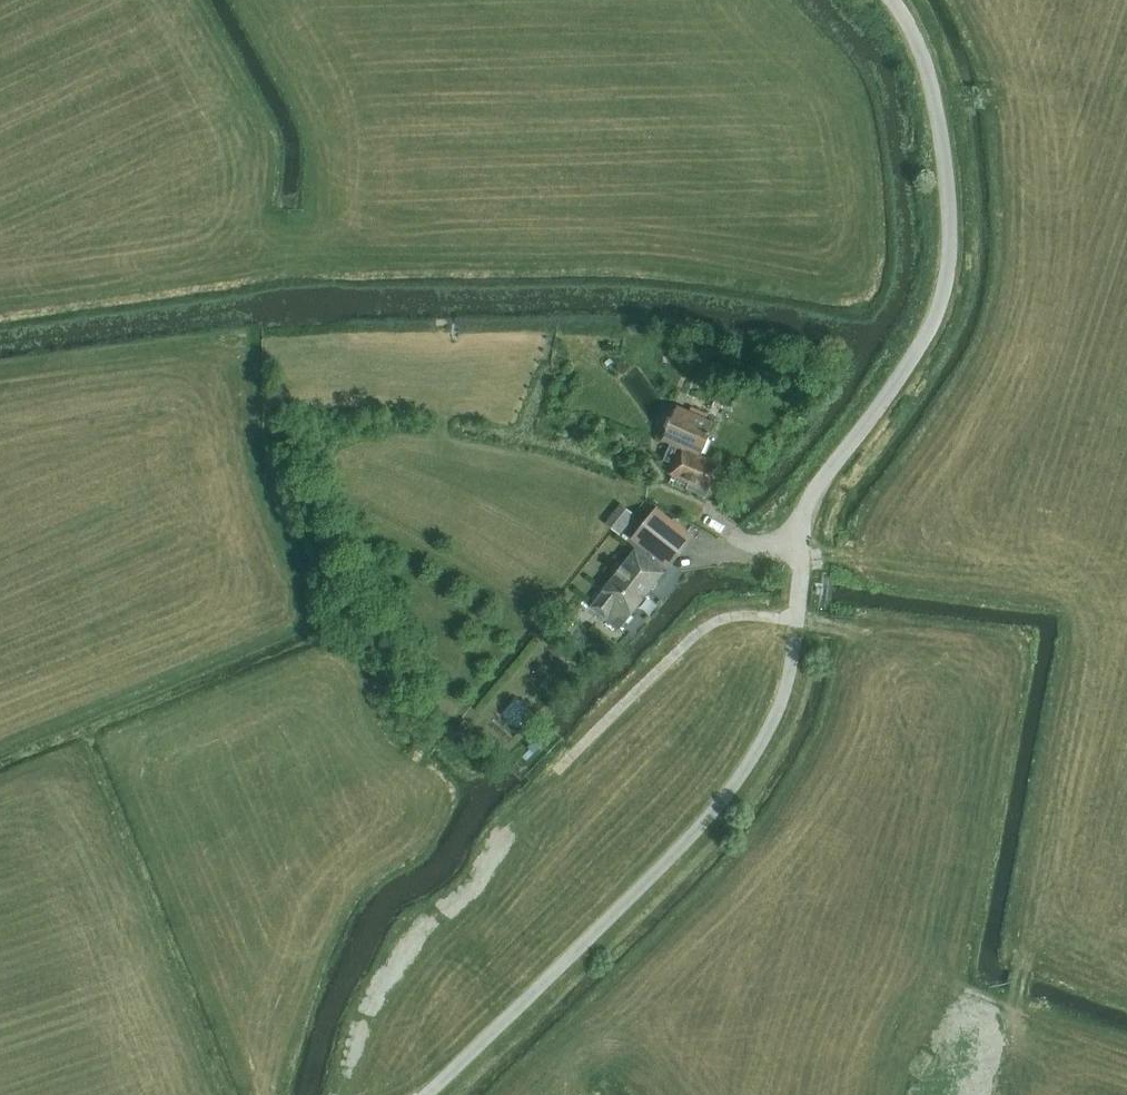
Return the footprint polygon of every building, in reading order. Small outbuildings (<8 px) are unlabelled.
[(694,354),(683,350),(678,366),(689,370),(694,354)] [(676,405),(662,438),(671,442),(664,458),(674,463),(670,472),(673,473),(670,480),(686,487),(706,496),(707,496),(718,501),(731,471),(720,466),(721,463),(701,455),(715,422),(676,405)] [(634,513),(621,502),(606,521),(619,532),(634,513)] [(693,537),(657,508),(634,537),(670,566),(693,537)] [(664,570),(635,547),(590,605),(618,627),(664,570)]
